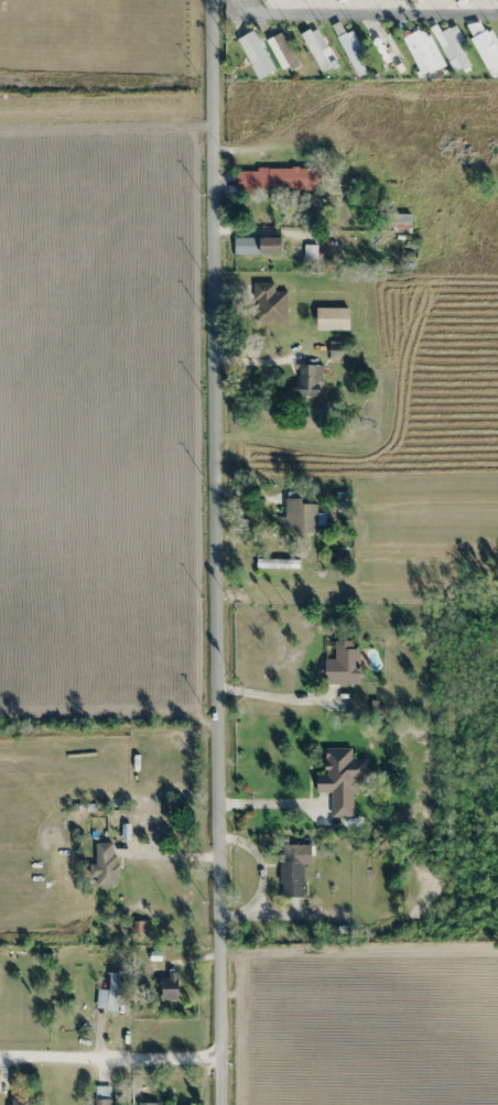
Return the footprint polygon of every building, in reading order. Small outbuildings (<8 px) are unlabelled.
[(497,69),(497,57),(483,20),(469,26),(487,73),(497,69)] [(459,73),(471,65),(457,44),(464,40),(453,24),(435,37),(459,73)] [(335,25),(331,27),(357,77),(368,71),(347,31),(340,35),(335,25)] [(376,31),(371,25),(365,28),(370,35),(376,31)] [(401,41),(426,75),(445,61),(420,26),(401,41)] [(327,69),(317,29),(304,32),(314,72),(327,69)] [(236,39),(257,79),(274,70),(253,30),(236,39)] [(405,70),(385,32),(370,39),(390,77),(405,70)] [(319,169),(236,169),(236,188),(319,189),(319,169)] [(411,231),(411,213),(384,213),(384,231),(411,231)] [(234,237),(234,253),(283,253),(283,237),(234,237)] [(274,282),(254,282),(254,321),(287,321),(287,291),(274,291),(274,282)] [(349,307),(316,307),(316,329),(349,329),(349,307)] [(322,365),(297,365),(297,397),(321,397),(322,365)] [(317,532),(317,504),(301,504),(301,491),(285,491),(285,532),(317,532)] [(359,683),(359,641),(335,640),(334,659),(325,659),(324,683),(359,683)] [(331,792),(331,817),(354,817),(354,780),(366,780),(366,759),(351,759),(351,749),(327,749),(327,776),(317,776),(316,792),(331,792)] [(116,886),(116,842),(95,842),(95,864),(92,864),(92,886),(116,886)] [(303,897),(303,843),(279,843),(279,897),(303,897)] [(147,922),(133,922),(133,933),(147,933),(147,922)] [(118,972),(109,972),(109,989),(96,989),(96,1009),(118,1009),(118,972)] [(160,975),(160,998),(178,998),(178,975),(160,975)] [(95,1086),(95,1104),(110,1104),(110,1086),(95,1086)]
